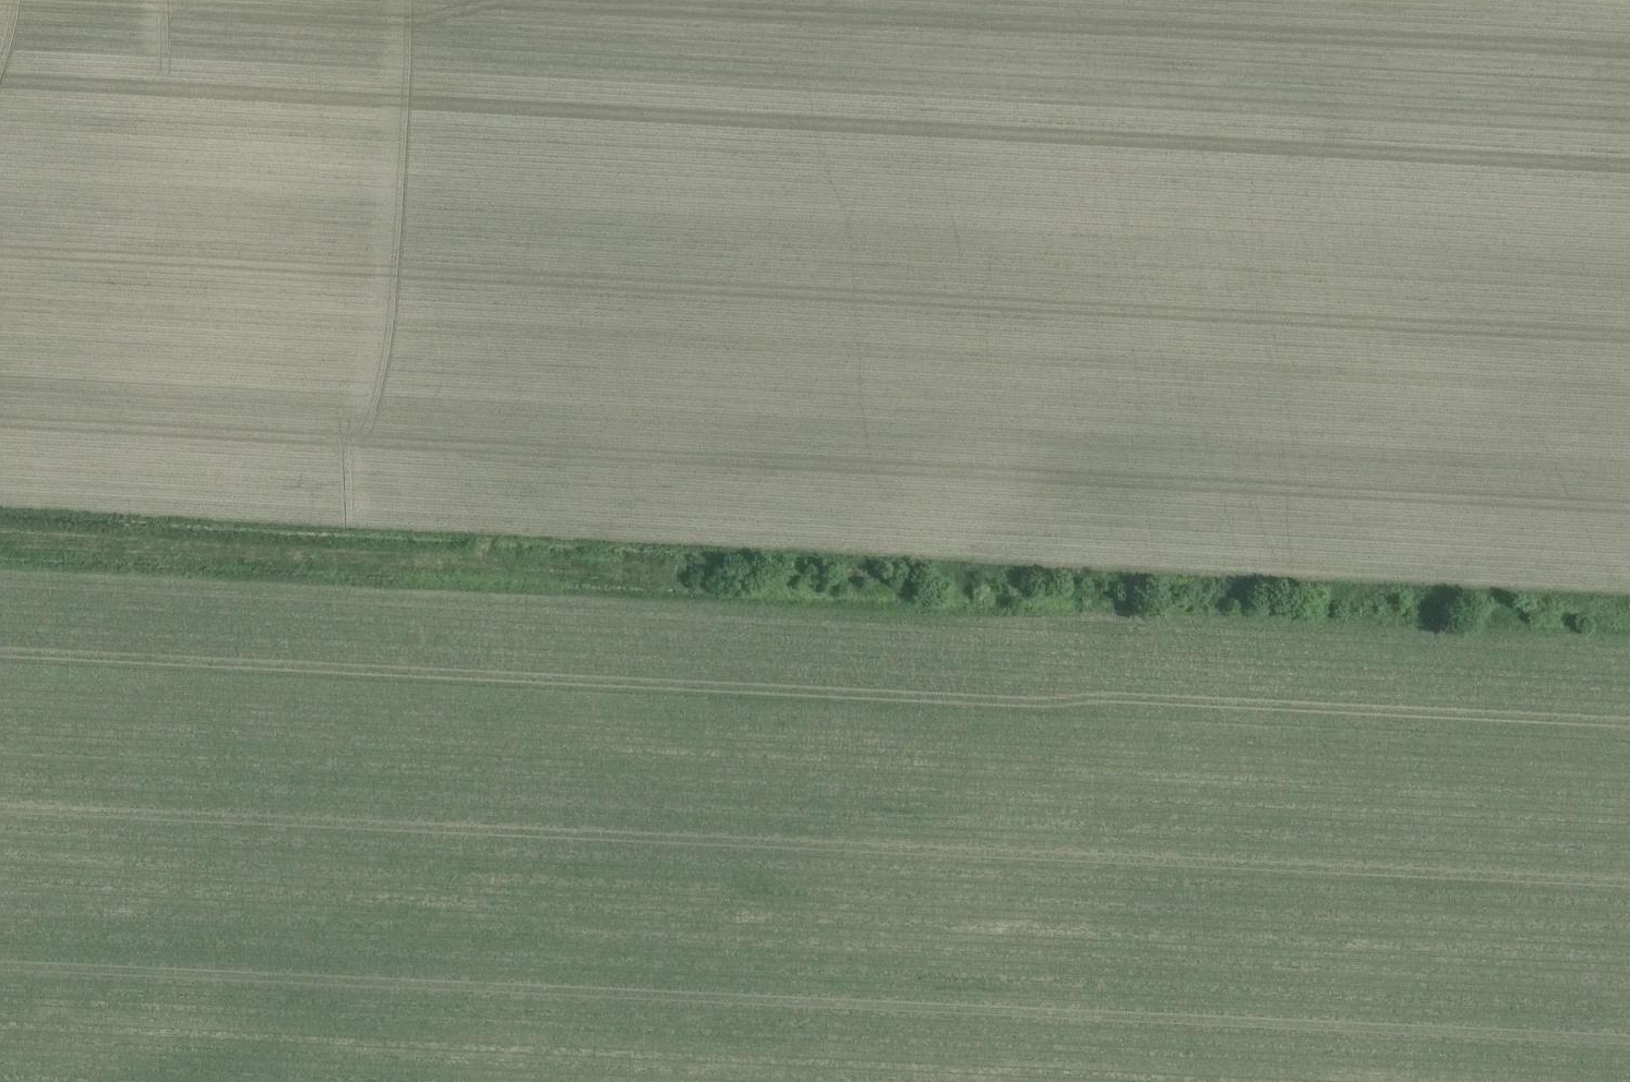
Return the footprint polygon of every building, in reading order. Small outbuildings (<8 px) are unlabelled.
[(471,568),(490,567),(490,556),(470,557),(471,568)]
